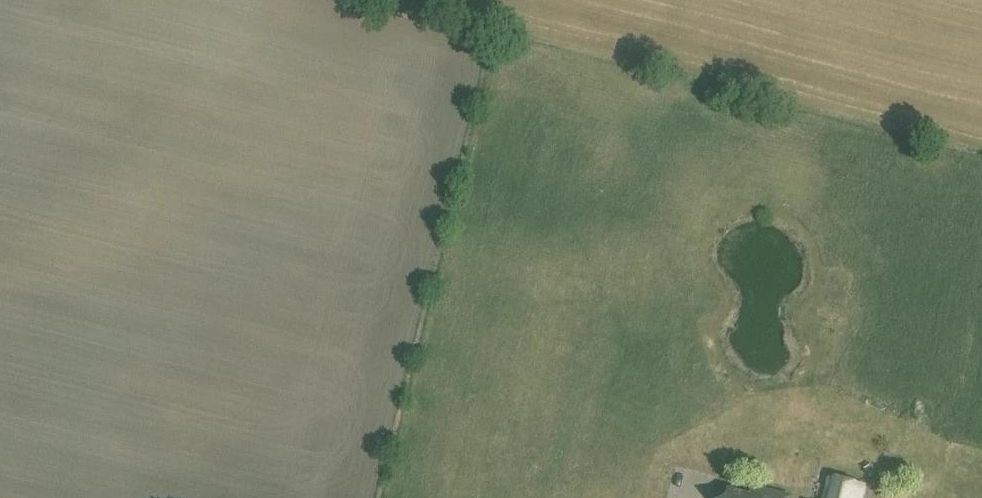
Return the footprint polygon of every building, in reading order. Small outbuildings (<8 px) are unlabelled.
[(864,484),(829,475),(823,497),(861,497),(864,484)]
